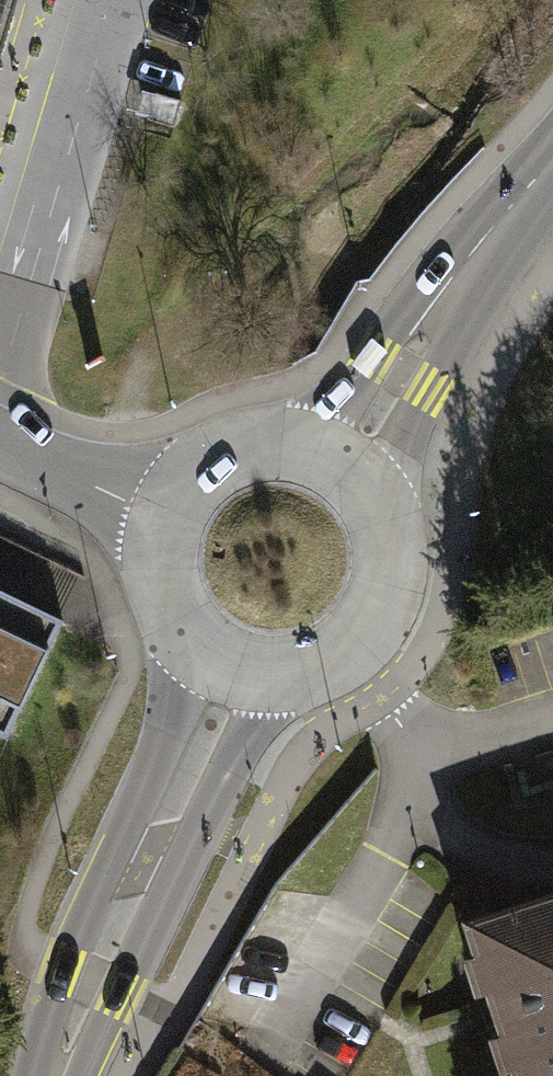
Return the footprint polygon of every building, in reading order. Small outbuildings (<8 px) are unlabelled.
[(9,0),(0,0),(0,32),(9,0)] [(6,739),(63,621),(0,591),(0,736),(6,739)] [(459,912),(515,1075),(552,1075),(552,880),(459,912)]
